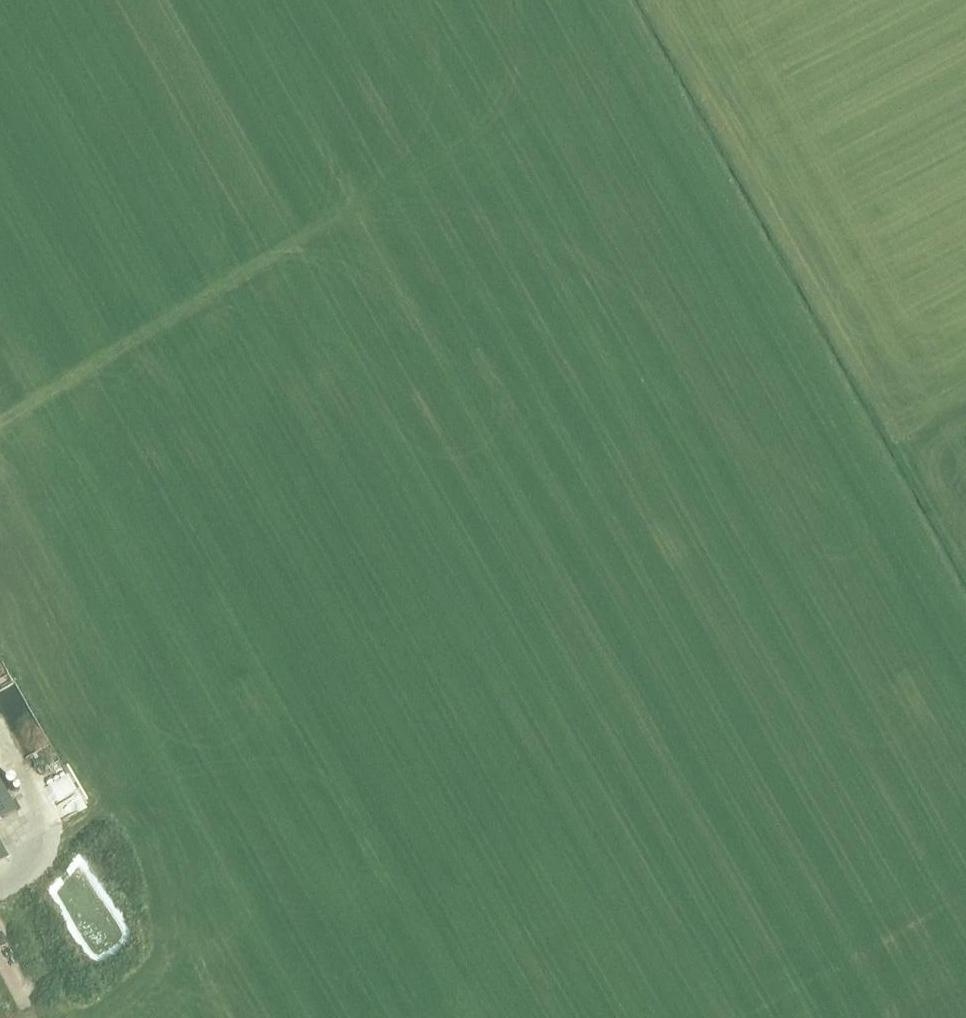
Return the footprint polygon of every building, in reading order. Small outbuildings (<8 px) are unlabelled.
[(65,773),(47,794),(78,822),(97,801),(65,773)] [(0,782),(0,821),(17,812),(0,782)]
